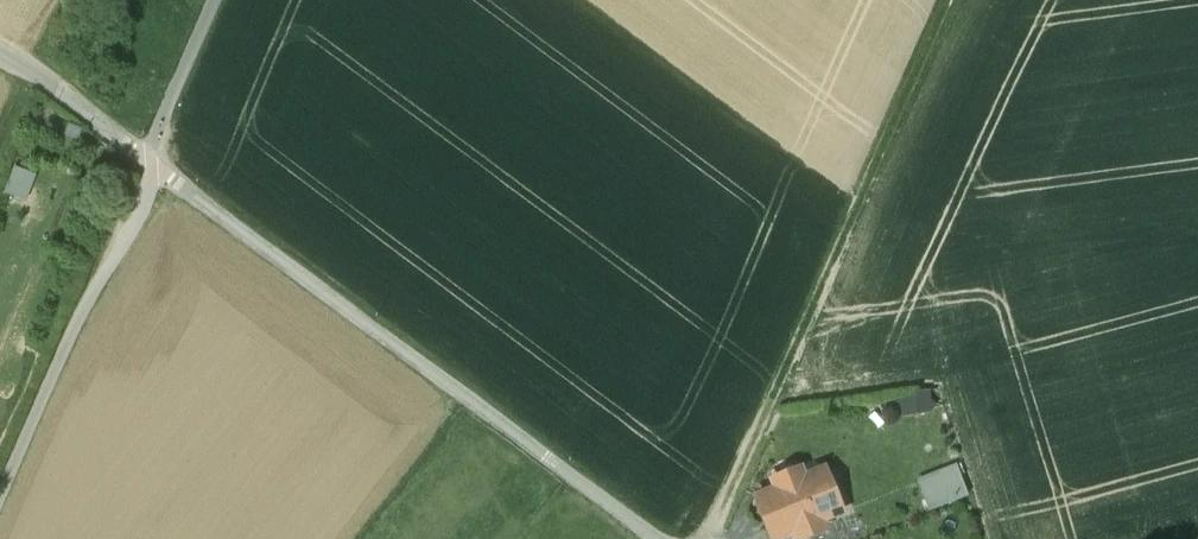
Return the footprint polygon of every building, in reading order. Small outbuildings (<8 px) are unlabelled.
[(959,463),(918,477),(929,509),(970,496),(959,463)] [(802,485),(798,476),(777,484),(781,493),(761,501),(775,537),(796,529),(800,538),(820,530),(816,521),(837,512),(822,476),(802,485)] [(816,521),(820,530),(800,538),(848,538),(837,512),(816,521)]
